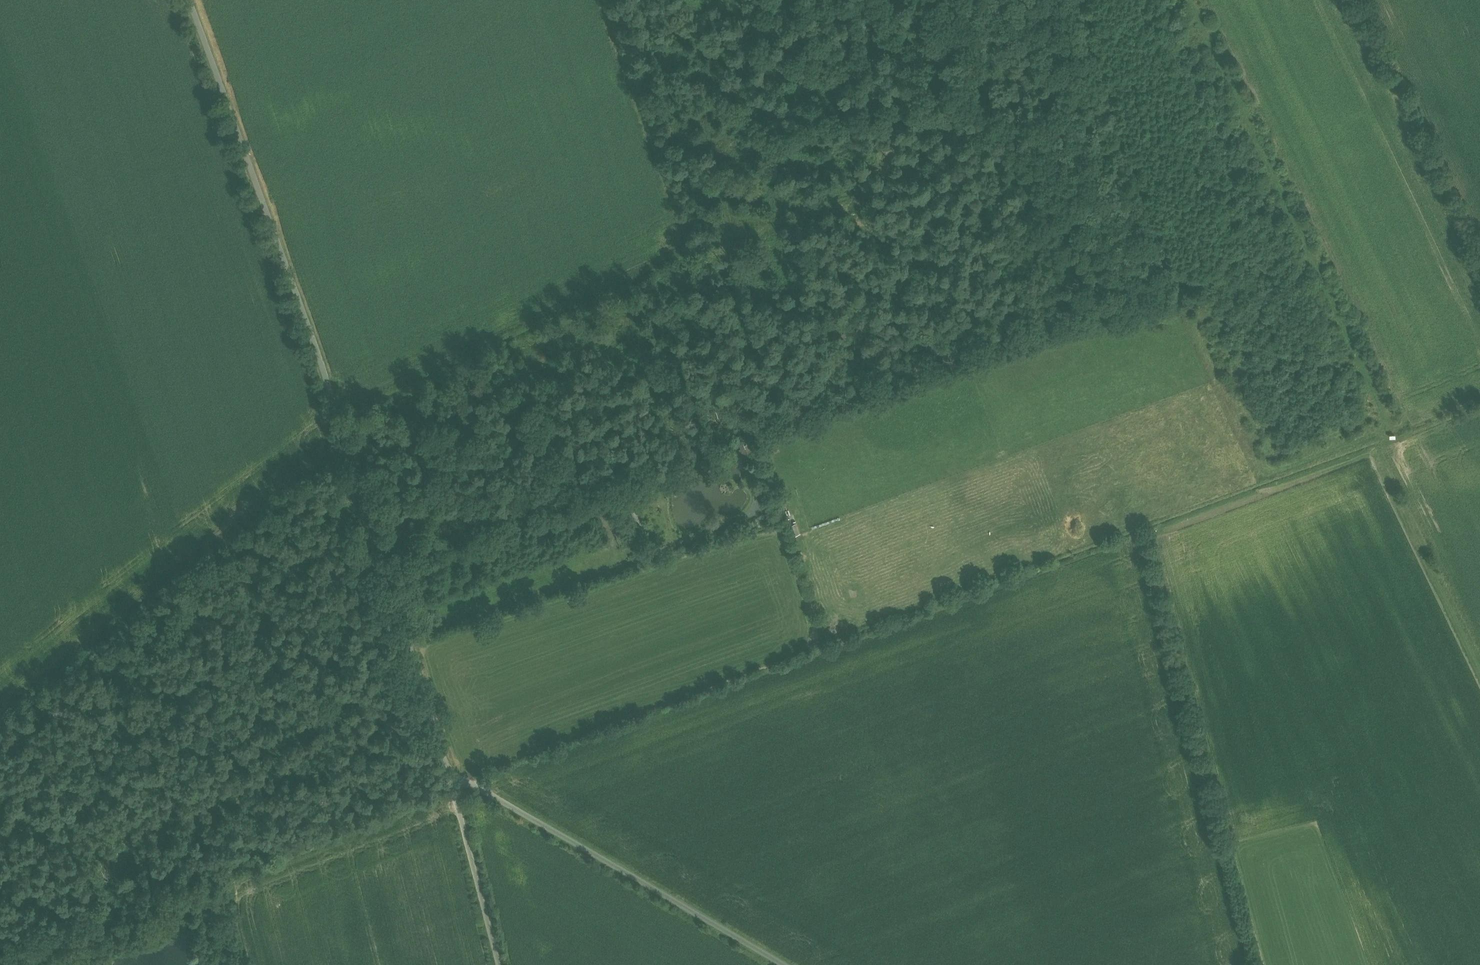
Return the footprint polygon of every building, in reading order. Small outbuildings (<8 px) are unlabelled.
[(792,535),(799,533),(795,522),(789,524),(792,535)]
